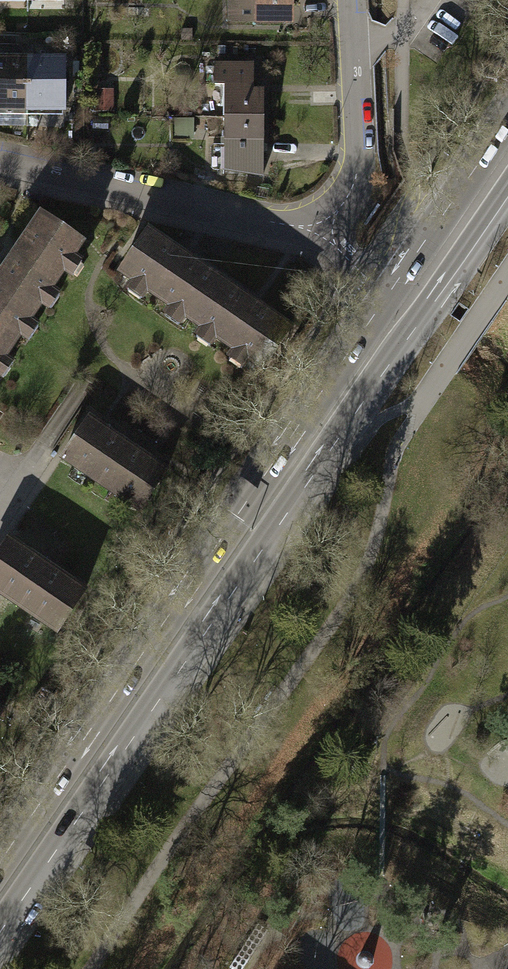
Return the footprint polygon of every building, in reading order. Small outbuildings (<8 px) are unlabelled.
[(223,28),(293,28),(293,0),(223,0),(223,28)] [(25,57),(0,58),(0,112),(26,112),(25,57)] [(63,111),(63,57),(25,57),(26,112),(63,111)] [(226,120),(265,120),(265,94),(254,94),(255,66),(216,66),(216,88),(226,88),(226,120)] [(265,120),(226,120),(226,152),(213,152),(213,178),(265,178),(265,120)] [(39,213),(0,271),(0,295),(35,318),(42,308),(47,312),(58,296),(53,292),(64,275),(70,279),(82,261),(76,257),(85,244),(39,213)] [(186,324),(218,276),(146,229),(114,277),(126,285),(124,289),(143,302),(146,297),(165,310),(162,315),(179,327),(182,322),(186,324)] [(257,372),(289,324),(218,276),(186,324),(196,331),(193,336),(210,348),(213,343),(228,353),(225,358),(243,371),(247,365),(257,372)] [(0,295),(0,379),(2,380),(14,362),(8,358),(19,342),(24,345),(37,326),(32,323),(35,318),(0,295)] [(170,471),(89,417),(60,461),(141,515),(170,471)] [(9,539),(0,553),(0,596),(61,636),(90,592),(9,539)]
